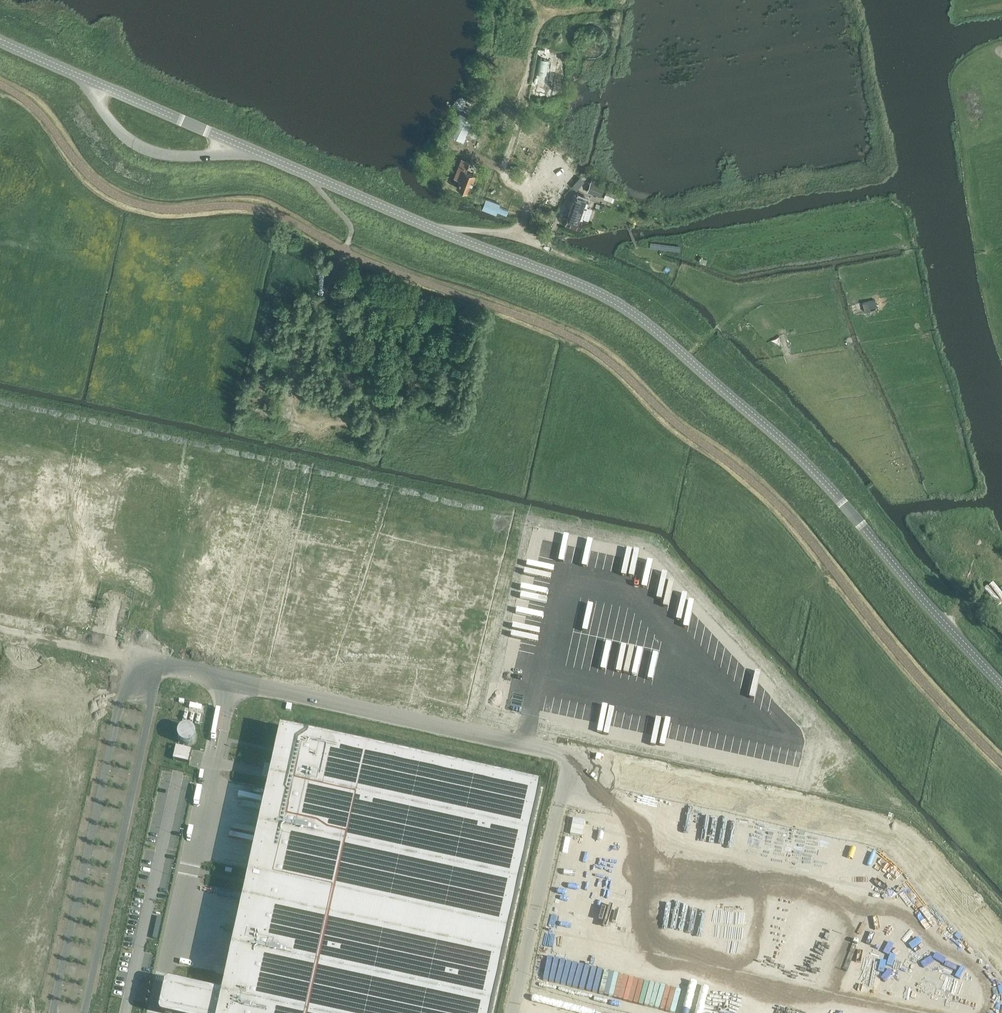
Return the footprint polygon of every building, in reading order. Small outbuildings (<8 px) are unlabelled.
[(449,134),(464,142),(466,138),(474,143),(479,132),(471,128),(476,120),(461,112),(449,134)] [(457,188),(469,193),(476,175),(466,171),(469,161),(462,159),(455,178),(460,180),(457,188)] [(580,178),(572,187),(577,191),(584,182),(580,178)] [(488,181),(482,197),(486,199),(482,209),(496,214),(497,212),(507,215),(509,210),(514,212),(520,198),(505,192),(506,189),(502,188),(502,187),(488,181)] [(587,192),(601,197),(604,187),(591,182),(587,192)] [(616,195),(606,191),(603,199),(613,203),(616,195)] [(567,214),(569,214),(566,224),(580,229),(584,218),(583,218),(589,200),(574,195),(567,214)] [(876,301),(863,303),(864,311),(877,308),(876,305),(876,301)] [(199,737),(190,724),(178,733),(187,746),(199,737)] [(541,789),(281,731),(277,748),(277,749),(277,751),(271,774),(268,789),(267,793),(266,801),(264,809),(262,817),(260,825),(258,833),(256,842),(255,850),(253,857),(251,866),(250,870),(248,880),(248,882),(247,884),(245,894),(244,898),(242,906),(240,914),(239,922),(237,930),(235,939),(233,947),(231,955),(230,963),(228,972),(227,975),(224,988),(222,995),(222,996),(221,997),(219,998),(217,998),(171,988),(165,1012),(167,1012),(492,1012),(541,789)] [(176,746),(173,760),(189,763),(193,750),(176,746)] [(263,778),(270,779),(271,774),(273,768),(265,766),(263,778)]
